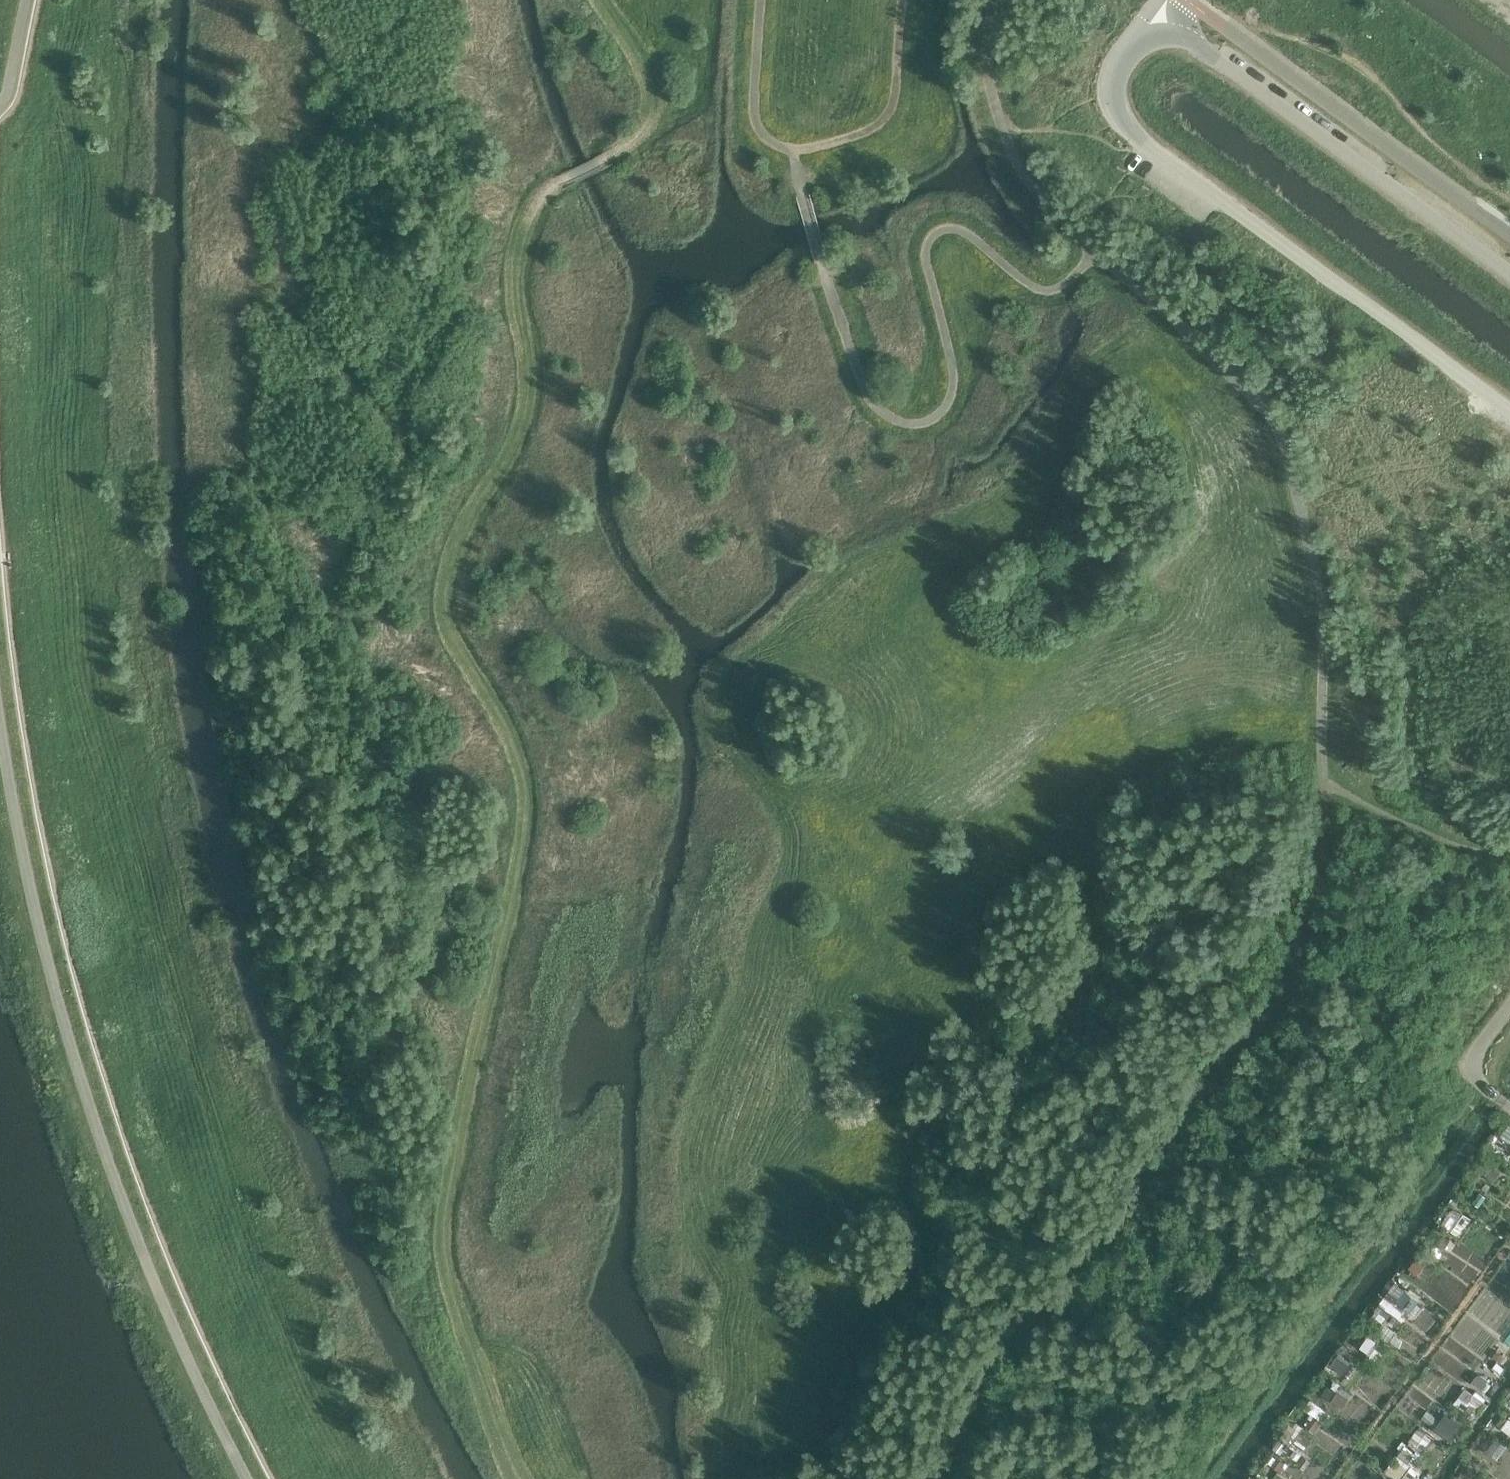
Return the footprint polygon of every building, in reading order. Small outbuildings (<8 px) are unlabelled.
[(1398,1305),(1409,1313),(1420,1297),(1397,1281),(1383,1302),(1394,1310),(1398,1305)] [(1341,1383),(1333,1398),(1345,1404),(1353,1389),(1341,1383)]
